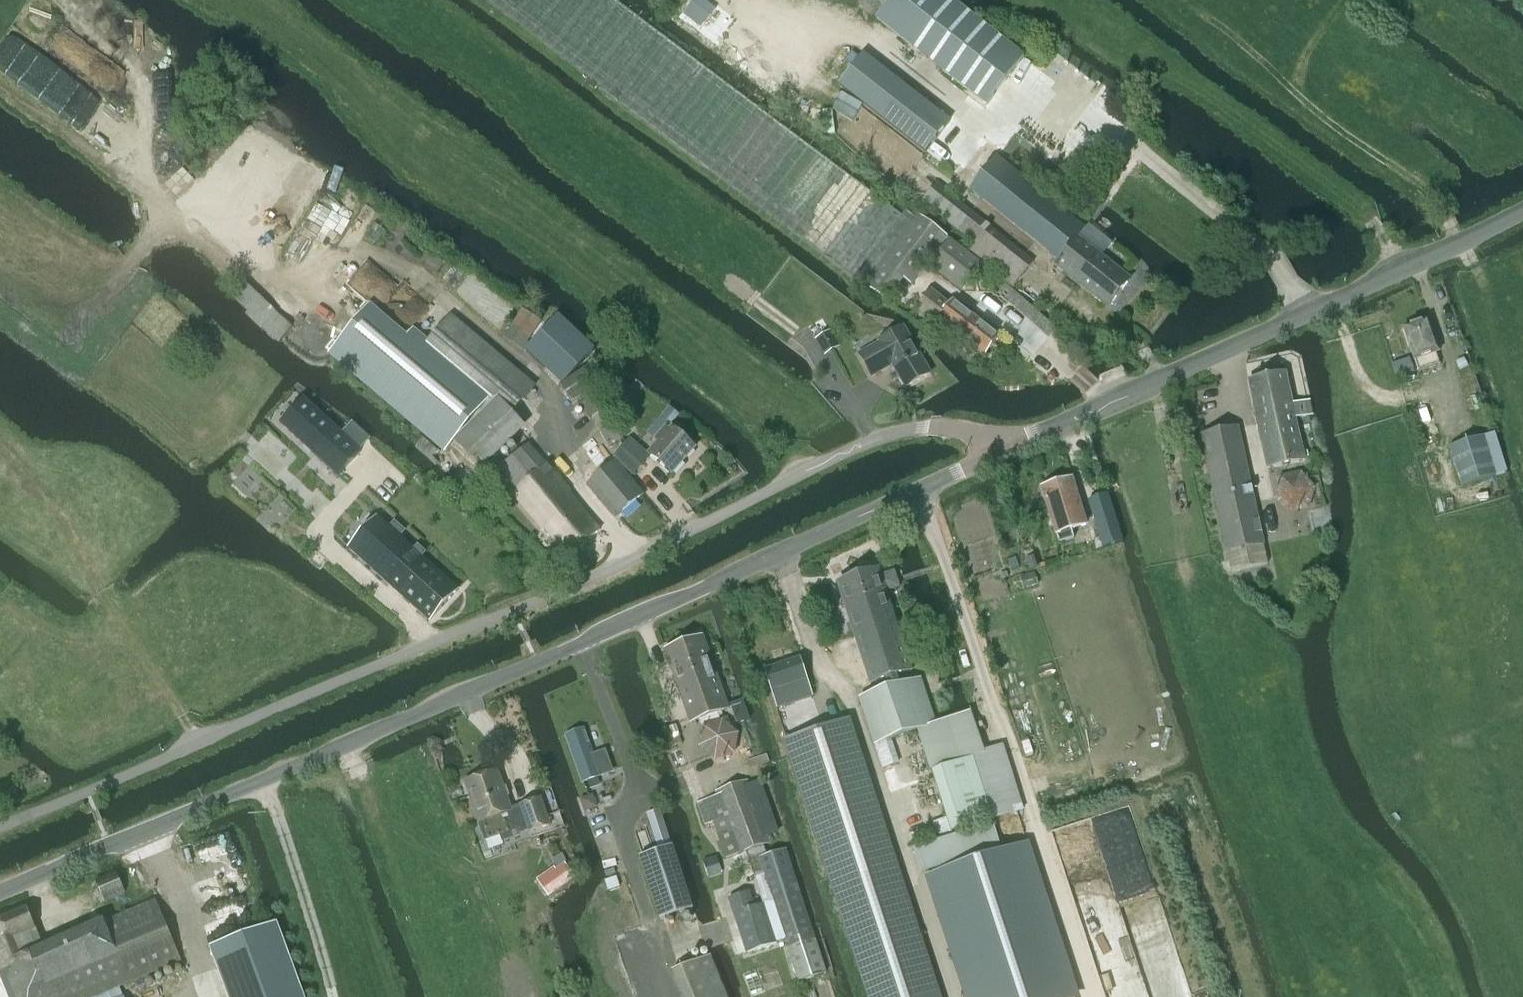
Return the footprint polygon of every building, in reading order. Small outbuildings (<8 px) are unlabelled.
[(590,78),(784,226),(865,287),(912,225),(711,73),(614,0),(487,0),(590,78)] [(1025,56),(953,0),(890,0),(877,16),(987,103),(1025,56)] [(863,54),(839,85),(925,153),(950,122),(863,54)] [(998,158),(971,192),(1059,260),(1054,266),(1108,307),(1118,295),(1131,278),(1102,256),(1112,243),(1088,225),(1087,227),(998,158)] [(975,244),(972,248),(969,252),(1013,287),(1034,261),(937,184),(922,202),(975,244)] [(916,221),(865,288),(887,304),(904,282),(912,287),(949,238),(919,217),(916,221)] [(951,240),(930,267),(963,292),(983,265),(968,253),(951,240)] [(1007,285),(995,294),(1010,313),(1022,303),(1020,301),(1012,291),(1007,285)] [(281,342),(293,328),(277,314),(277,313),(246,286),(238,295),(234,299),(249,312),(246,316),(262,330),(263,329),(280,343),(281,342)] [(939,320),(984,356),(999,337),(955,302),(950,308),(931,292),(917,309),(936,324),(939,320)] [(367,309),(330,353),(447,451),(454,441),(466,454),(473,461),(478,457),(487,466),(519,435),(516,433),(523,426),(512,414),(513,413),(524,401),(536,386),(451,315),(426,344),(410,331),(404,339),(367,309)] [(523,311),(504,339),(523,351),(523,350),(528,344),(542,323),(536,319),(523,311)] [(529,345),(525,350),(526,352),(561,385),(595,350),(590,345),(558,315),(554,319),(529,345)] [(1440,353),(1430,320),(1405,328),(1416,361),(1440,353)] [(930,374),(903,327),(879,341),(880,343),(859,355),(871,377),(893,365),(906,388),(930,374)] [(586,369),(559,388),(572,406),(576,403),(589,422),(610,407),(597,389),(599,387),(586,369)] [(1249,382),(1268,469),(1305,461),(1296,420),(1311,416),(1308,401),(1292,405),(1286,373),(1261,379),(1249,382)] [(304,399),(280,425),(337,477),(361,451),(304,399)] [(658,443),(648,453),(650,455),(673,475),(695,450),(673,430),(669,427),(667,425),(654,439),(658,443)] [(1227,554),(1265,546),(1239,428),(1202,436),(1227,554)] [(1483,437),(1449,447),(1462,487),(1496,476),(1483,437)] [(569,557),(600,530),(568,494),(570,492),(530,446),(498,475),(513,492),(513,493),(569,557)] [(630,446),(618,461),(633,474),(645,459),(630,446)] [(644,495),(616,462),(588,486),(614,519),(644,495)] [(1301,472),(1280,476),(1273,498),(1288,514),(1309,508),(1315,488),(1301,472)] [(1053,522),(1054,522),(1060,542),(1071,538),(1069,531),(1086,526),(1082,513),(1083,513),(1073,481),(1043,490),(1053,522)] [(1108,494),(1087,501),(1103,549),(1124,543),(1109,497),(1108,494)] [(357,542),(350,550),(430,621),(458,590),(399,537),(404,531),(395,523),(389,529),(378,518),(367,531),(357,542)] [(912,671),(887,593),(898,590),(891,570),(880,573),(880,571),(838,585),(870,685),(895,677),(912,671)] [(691,723),(729,709),(734,725),(750,720),(743,701),(728,706),(703,637),(665,651),(691,723)] [(800,658),(765,670),(772,691),(806,679),(800,658)] [(813,699),(806,679),(772,691),(778,710),(813,699)] [(922,679),(859,700),(875,746),(917,732),(937,725),(937,724),(935,719),(922,679)] [(723,721),(702,727),(699,748),(715,763),(734,756),(739,735),(723,721)] [(812,733),(788,740),(838,893),(897,874),(847,722),(812,733)] [(584,729),(565,735),(582,784),(613,773),(605,750),(592,754),(584,729)] [(985,755),(932,772),(952,833),(991,821),(991,822),(1010,817),(1009,814),(1021,810),(1004,752),(986,758),(985,755)] [(519,834),(528,831),(529,833),(550,826),(541,799),(510,810),(497,772),(465,783),(485,841),(500,836),(503,842),(519,836),(519,834)] [(698,803),(706,824),(714,821),(719,837),(727,859),(738,855),(741,864),(754,859),(752,850),(771,844),(768,836),(779,833),(761,782),(750,785),(749,782),(716,793),(717,796),(698,803)] [(660,810),(647,815),(658,848),(671,844),(660,810)] [(929,875),(970,996),(1074,996),(1023,844),(929,875)] [(693,909),(674,847),(640,857),(660,920),(693,909)] [(115,874),(95,883),(104,903),(124,894),(115,874)] [(773,901),(786,943),(799,982),(825,974),(813,934),(800,893),(773,901)] [(144,906),(43,948),(28,909),(0,920),(0,973),(9,996),(96,996),(181,962),(155,901),(144,906)] [(277,925),(210,949),(216,965),(282,940),(277,925)] [(672,972),(682,996),(726,996),(710,957),(697,962),(672,972)] [(96,996),(123,996),(119,987),(96,996)]
